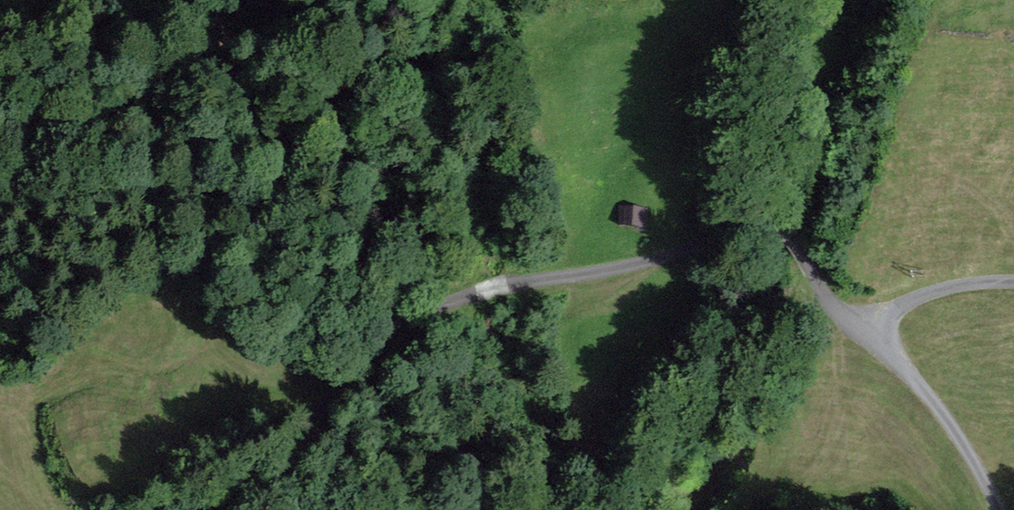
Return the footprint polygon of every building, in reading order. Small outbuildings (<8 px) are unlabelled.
[(647,208),(619,204),(616,224),(645,227),(647,208)]
